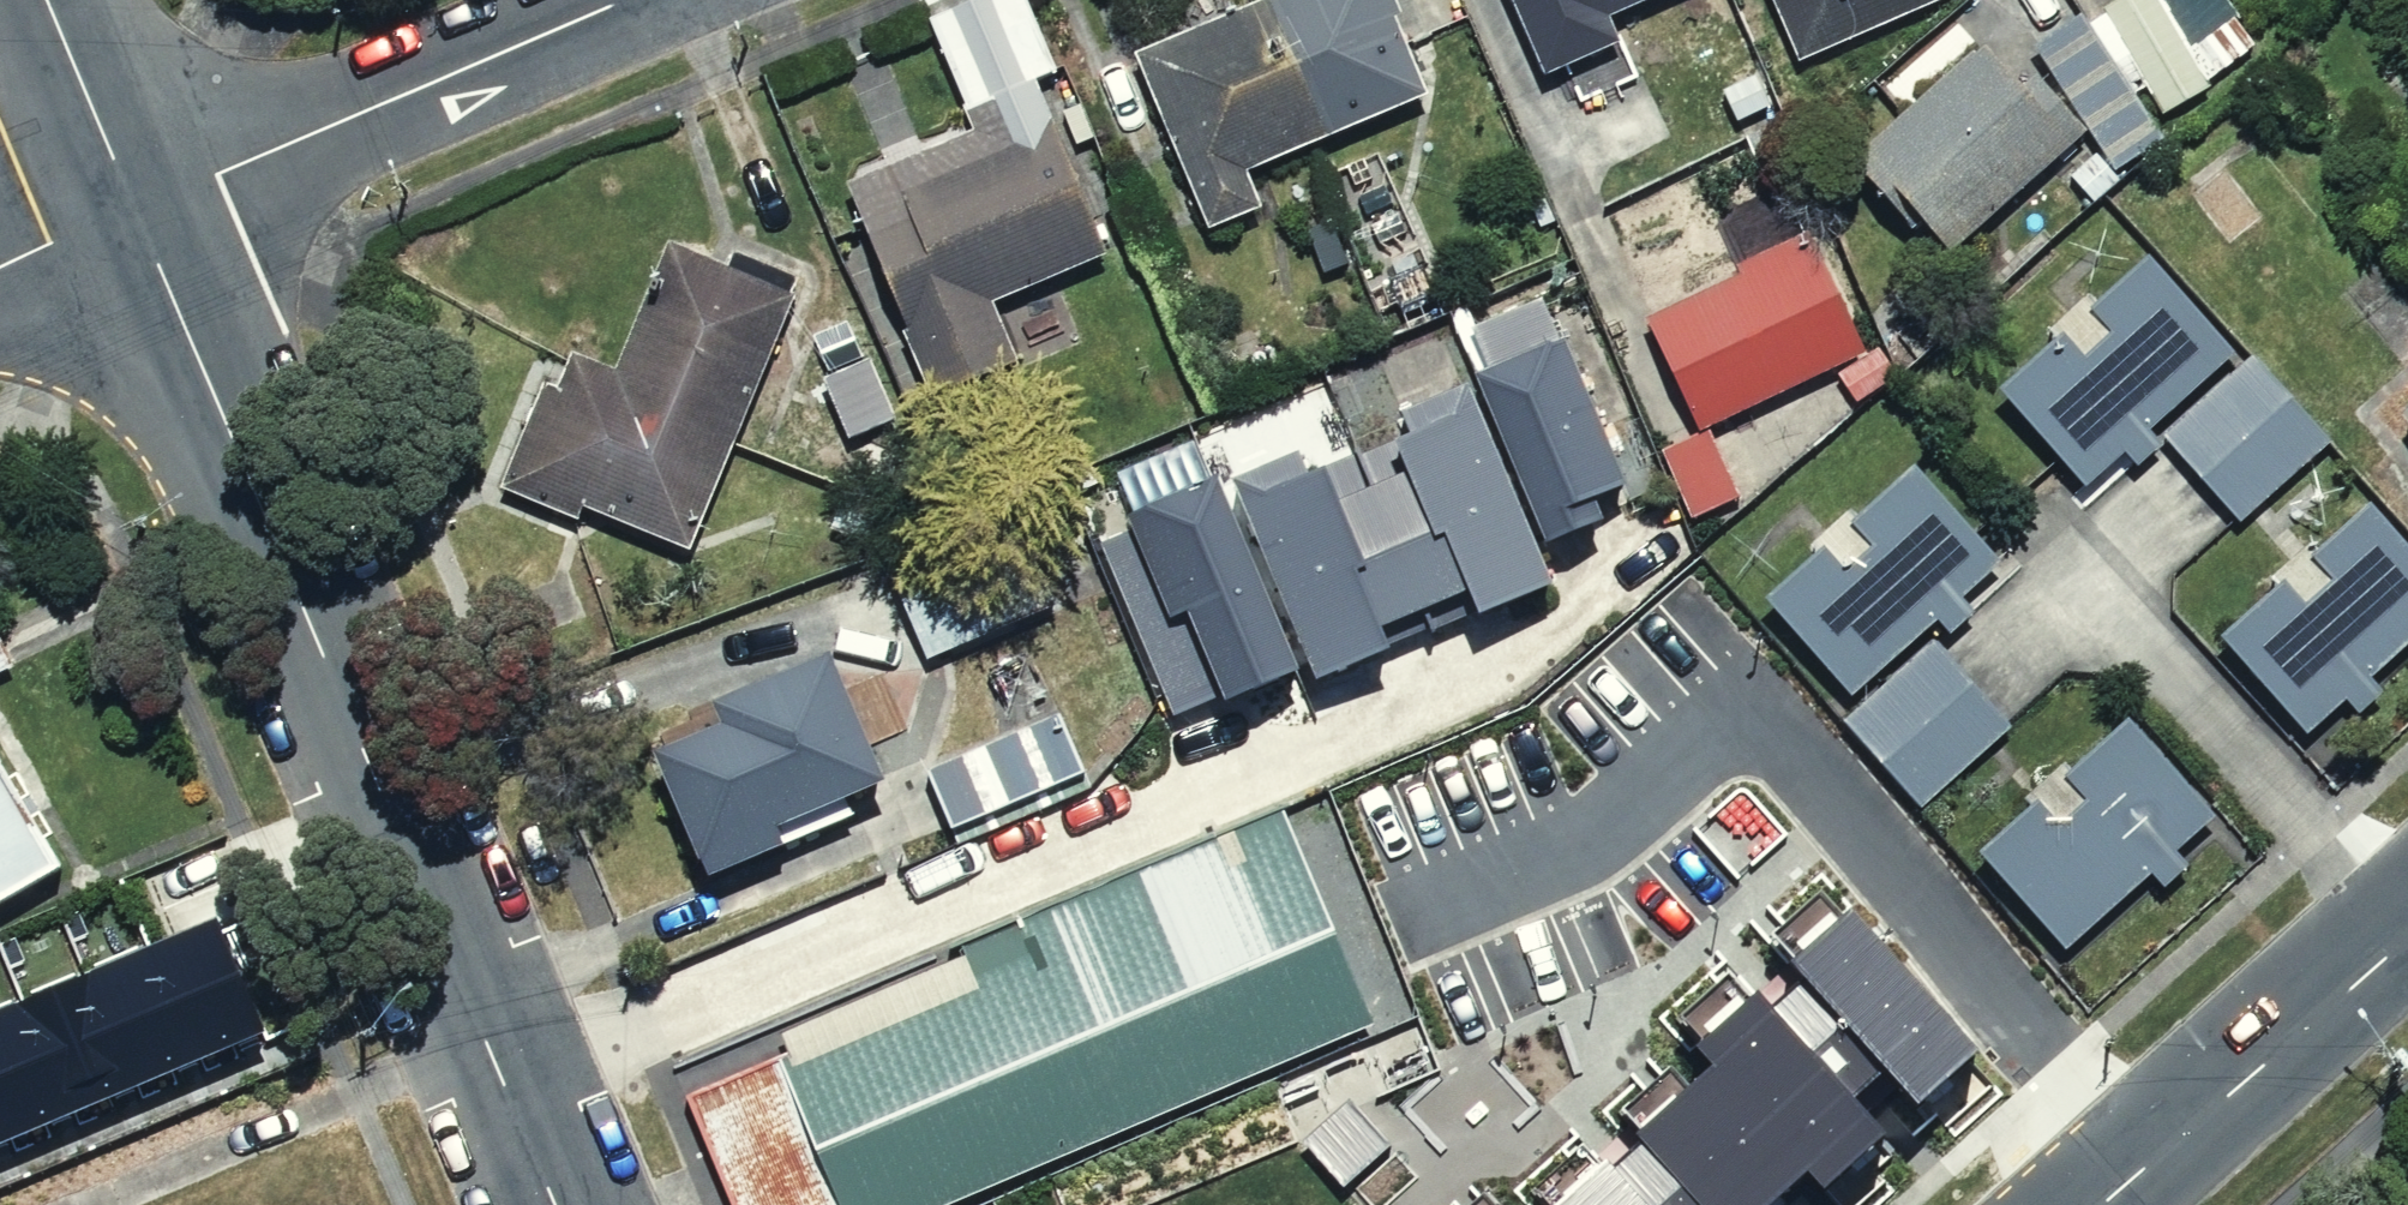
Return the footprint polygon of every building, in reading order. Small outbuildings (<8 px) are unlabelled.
[(988,0),(955,0),(914,16),(959,128),(832,179),(920,402),(1007,367),(979,297),(1088,254),(988,0)] [(1115,47),(1192,238),(1257,212),(1237,165),(1415,93),(1377,0),(1230,0),(1115,47)] [(1542,76),(1622,42),(1610,15),(1646,0),(1510,0),(1542,76)] [(1793,57),(1931,0),(1770,0),(1793,57)] [(2103,10),(2162,114),(2212,86),(2208,79),(2258,42),(2228,0),(2118,0),(2103,10)] [(2082,16),(2037,50),(2115,169),(2159,140),(2082,16)] [(2011,74),(1983,41),(1850,154),(1912,227),(1926,215),(1954,249),(2088,131),(2027,59),(2011,74)] [(2119,177),(2096,152),(2071,175),(2094,200),(2119,177)] [(1742,275),(1649,318),(1701,429),(1867,353),(1810,230),(1737,264),(1742,275)] [(663,567),(781,291),(653,236),(595,372),(540,349),(480,488),(663,567)] [(2164,443),(2152,429),(2240,351),(2153,253),(2000,387),(2086,483),(2125,449),(2139,465),(2164,443)] [(1493,390),(1478,396),(1552,569),(1610,544),(1600,522),(1634,507),(1549,309),(1472,341),(1493,390)] [(1879,347),(1838,373),(1856,400),(1897,373),(1879,347)] [(2240,521),(2330,442),(2251,355),(2162,434),(2240,521)] [(2379,403),(2407,439),(2407,380),(2379,403)] [(1304,466),(1234,495),(1322,704),(1393,674),(1388,661),(1477,626),(1485,643),(1558,608),(1473,407),(1406,434),(1412,448),(1311,487),(1304,466)] [(1709,429),(1662,450),(1692,517),(1739,496),(1709,429)] [(1763,598),(1852,696),(1938,618),(1951,632),(1975,611),(1961,597),(2004,558),(1915,460),(1763,598)] [(1307,693),(1223,495),(1133,533),(1136,540),(1104,553),(1179,731),(1233,708),(1238,722),(1307,693)] [(2370,505),(2222,640),(2307,734),(2346,699),(2359,713),(2383,692),(2369,677),(2407,642),(2407,547),(2370,505)] [(913,663),(1063,600),(1026,513),(876,576),(913,663)] [(1934,637),(1842,718),(1923,808),(2015,726),(1934,637)] [(885,780),(830,652),(715,701),(725,724),(654,754),(707,878),(788,844),(780,825),(885,780)] [(1058,712),(926,768),(952,827),(1083,772),(1058,712)] [(2218,816),(2132,719),(1984,850),(2068,944),(2151,870),(2164,885),(2192,860),(2181,849),(2218,816)] [(0,755),(0,899),(58,870),(0,755)] [(962,945),(966,955),(781,1034),(788,1053),(686,1097),(731,1204),(951,1204),(1374,1025),(1285,808),(962,945)] [(1807,1171),(1824,1190),(1890,1132),(1859,1098),(1886,1073),(1919,1110),(1986,1050),(1853,900),(1784,961),(1799,979),(1776,1000),(1760,981),(1685,1047),(1705,1069),(1633,1131),(1642,1141),(1613,1166),(1606,1158),(1553,1204),(1768,1204),(1807,1171)] [(217,918),(148,947),(197,1061),(265,1032),(217,918)] [(148,947),(82,975),(130,1089),(197,1061),(148,947)] [(22,1000),(70,1114),(130,1089),(82,975),(22,1000)] [(7,1140),(70,1114),(22,1000),(0,1009),(0,1124),(7,1140)]
